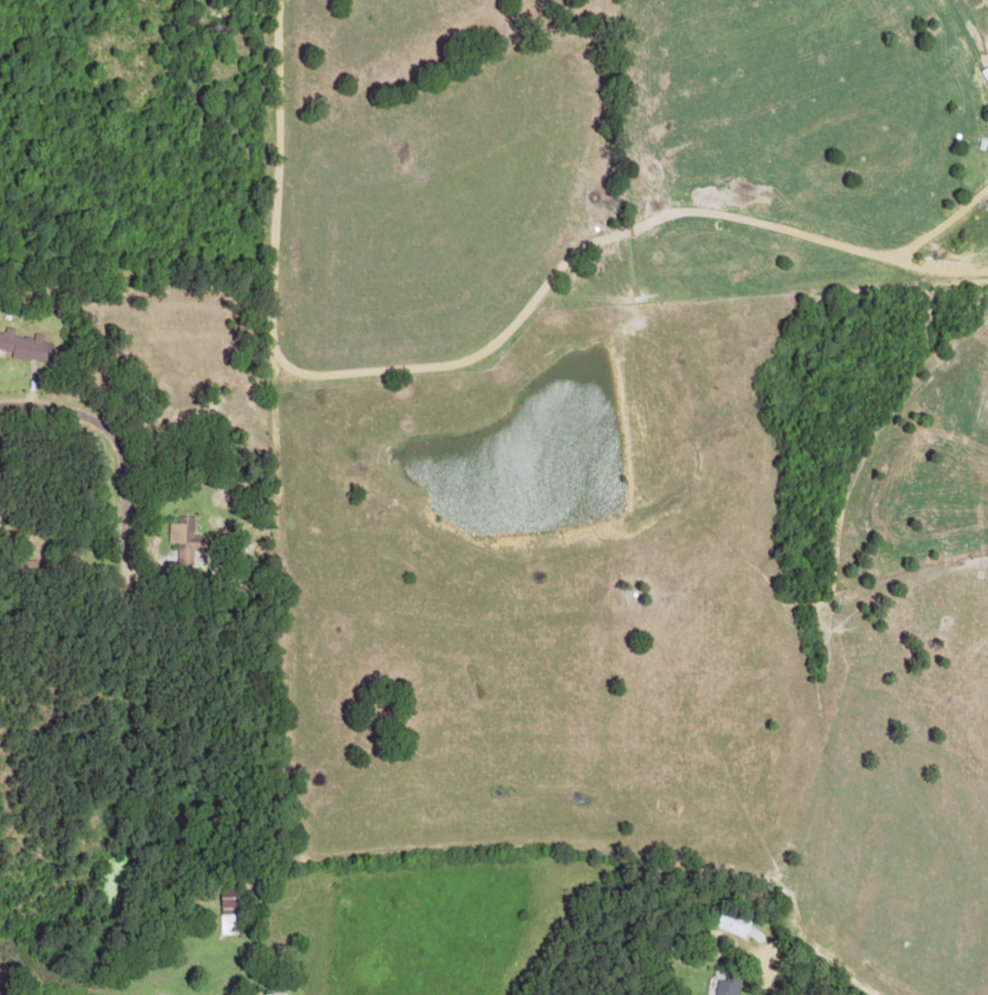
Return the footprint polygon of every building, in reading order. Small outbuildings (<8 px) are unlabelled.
[(11,351),(10,356),(49,362),(51,342),(42,341),(43,333),(34,332),(33,337),(13,334),(14,327),(5,326),(4,332),(0,331),(0,350),(11,351)] [(194,515),(169,516),(169,542),(194,542),(194,515)] [(751,919),(722,910),(716,927),(745,936),(751,919)] [(717,979),(714,994),(736,994),(738,982),(717,979)]
